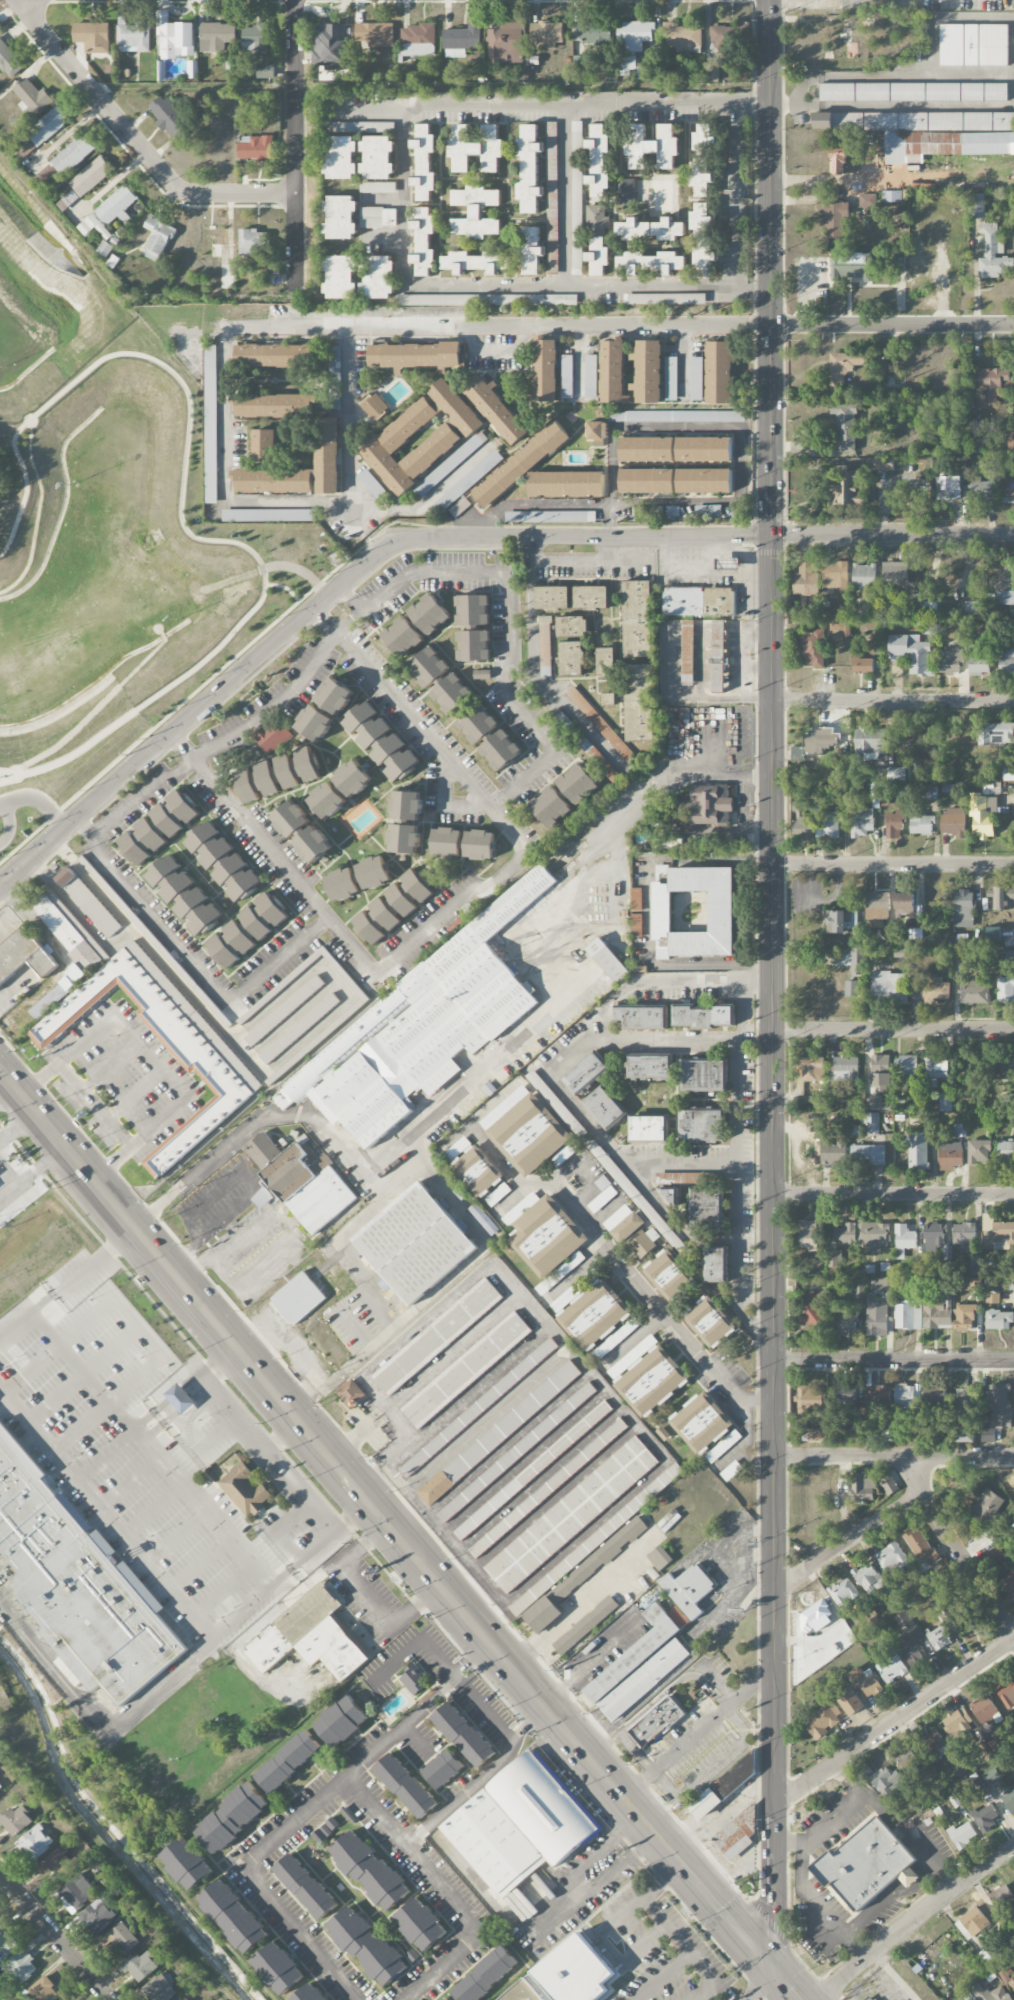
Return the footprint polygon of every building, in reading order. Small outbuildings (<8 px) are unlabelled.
[(195,57),(194,23),(169,23),(169,11),(158,11),(159,58),(195,57)] [(125,26),(125,14),(118,15),(119,52),(150,51),(149,25),(125,26)] [(348,25),(330,24),(330,20),(316,19),(315,66),(326,66),(326,70),(341,71),(341,78),(347,79),(348,25)] [(531,43),(544,43),(544,50),(555,50),(555,42),(563,42),(563,22),(531,23),(531,43)] [(654,22),(622,22),(623,32),(620,32),(621,53),(646,52),(646,43),(654,43),(654,22)] [(109,23),(74,24),(74,43),(85,43),(86,54),(110,53),(109,23)] [(236,23),(200,24),(200,52),(225,52),(225,43),(236,43),(236,23)] [(393,24),(356,23),(356,42),(369,42),(369,48),(393,48),(393,24)] [(468,29),(443,30),(443,49),(447,49),(447,58),(465,57),(465,49),(481,49),(480,23),(468,24),(468,29)] [(581,23),(580,47),(609,48),(610,25),(581,23)] [(663,48),(676,48),(676,52),(687,52),(687,48),(700,48),(700,27),(679,27),(679,23),(664,23),(663,48)] [(1009,24),(940,24),(940,66),(1009,66),(1009,24)] [(268,56),(269,26),(243,25),(243,55),(268,56)] [(434,25),(401,26),(402,56),(435,56),(434,25)] [(740,26),(711,27),(712,48),(741,48),(740,26)] [(488,64),(523,64),(522,38),(501,39),(501,29),(488,29),(488,64)] [(26,66),(0,38),(0,67),(11,79),(26,66)] [(637,57),(621,56),(620,76),(636,76),(637,57)] [(719,82),(718,62),(705,63),(705,82),(719,82)] [(257,79),(274,79),(274,65),(257,65),(257,79)] [(44,87),(39,92),(26,77),(12,89),(23,101),(19,105),(33,120),(56,100),(44,87)] [(820,101),(1007,101),(1007,82),(820,82),(820,101)] [(147,108),(174,140),(191,126),(164,93),(147,108)] [(13,150),(21,160),(71,123),(58,106),(24,131),(29,138),(13,150)] [(885,163),(923,163),(923,154),(1013,154),(1013,111),(813,112),(813,131),(884,130),(885,163)] [(573,156),(583,155),(581,122),(571,122),(573,156)] [(416,149),(417,186),(418,186),(418,200),(434,200),(434,123),(418,124),(418,137),(411,137),(411,149),(416,149)] [(557,123),(546,123),(548,274),(559,274),(558,183),(551,183),(551,177),(558,177),(557,123)] [(592,175),(586,175),(586,186),(592,186),(592,197),(608,197),(609,123),(590,123),(590,148),(592,148),(592,175)] [(677,169),(678,123),(659,123),(659,140),(646,140),(646,124),(628,124),(627,169),(646,169),(646,152),(659,152),(659,169),(677,169)] [(451,172),(469,172),(469,155),(483,155),(483,172),(501,172),(501,139),(499,139),(499,124),(483,124),(482,142),(469,142),(469,124),(455,124),(454,138),(451,138),(451,172)] [(540,213),(540,124),(520,124),(521,156),(521,213),(540,213)] [(716,124),(694,124),(694,150),(716,150),(716,124)] [(64,177),(95,148),(82,134),(51,162),(64,177)] [(240,137),(240,160),(274,160),(274,136),(240,137)] [(328,178),(359,178),(359,136),(328,136),(328,178)] [(394,136),(362,136),(362,178),(395,178),(394,136)] [(833,175),(855,174),(854,149),(832,150),(833,175)] [(80,197),(114,173),(103,157),(69,181),(80,197)] [(714,197),(714,158),(691,158),(691,197),(714,197)] [(635,180),(619,179),(618,203),(635,203),(635,180)] [(397,183),(362,182),(362,193),(397,193),(397,183)] [(139,198),(125,184),(87,219),(107,240),(113,235),(106,228),(118,216),(127,225),(133,220),(125,211),(139,198)] [(453,205),(470,206),(470,218),(453,218),(453,237),(501,238),(501,218),(483,218),(483,205),(501,205),(501,187),(466,187),(466,189),(453,189),(453,205)] [(902,191),(882,192),(882,203),(902,203),(902,191)] [(877,194),(859,195),(860,209),(878,208),(877,194)] [(969,219),(985,218),(984,194),(968,194),(969,219)] [(326,239),(358,239),(358,196),(326,196),(326,239)] [(714,203),(692,203),(693,275),(716,275),(714,203)] [(843,240),(842,215),(849,215),(849,203),(825,203),(826,241),(843,240)] [(587,205),(587,229),(609,229),(609,205),(587,205)] [(397,207),(361,207),(361,227),(397,227),(397,207)] [(433,276),(436,215),(432,215),(432,208),(418,207),(417,220),(411,220),(410,229),(418,230),(417,253),(411,253),(411,264),(418,265),(418,275),(433,276)] [(142,255),(159,263),(176,228),(150,216),(144,228),(153,232),(142,255)] [(662,222),(639,222),(639,217),(628,216),(628,222),(617,222),(617,240),(684,240),(685,222),(674,222),(674,216),(662,216),(662,222)] [(523,274),(540,274),(540,227),(523,227),(523,274)] [(999,278),(999,274),(1007,274),(1007,267),(1013,267),(1013,256),(1004,257),(1004,236),(998,236),(997,229),(984,229),(985,259),(979,259),(979,279),(999,278)] [(240,231),(241,255),(268,254),(268,230),(240,231)] [(608,238),(589,238),(589,275),(608,275),(608,238)] [(892,270),(905,270),(905,250),(893,250),(892,270)] [(466,269),(488,269),(488,275),(500,275),(500,269),(505,269),(505,251),(443,251),(443,269),(454,269),(454,275),(466,275),(466,269)] [(685,252),(618,251),(617,273),(643,273),(643,269),(661,269),(661,275),(673,275),(674,269),(685,269),(685,252)] [(871,253),(838,254),(838,258),(827,258),(827,279),(862,278),(862,282),(871,282),(871,253)] [(358,298),(359,256),(326,255),(326,298),(358,298)] [(394,298),(394,255),(364,255),(364,298),(394,298)] [(577,295),(409,296),(409,306),(577,305),(577,295)] [(648,296),(624,295),(624,303),(648,304),(648,296)] [(557,335),(534,335),(534,402),(557,402),(557,335)] [(602,403),(625,403),(625,336),(602,336),(602,403)] [(662,340),(638,340),(638,357),(637,357),(637,383),(630,383),(630,392),(637,392),(637,403),(663,403),(662,340)] [(732,341),(707,341),(707,404),(732,404),(732,341)] [(368,366),(440,366),(440,374),(447,374),(447,366),(461,366),(461,344),(368,343),(368,366)] [(310,344),(236,344),(236,366),(310,366),(310,344)] [(341,346),(328,347),(329,390),(341,390),(341,346)] [(830,354),(830,393),(844,394),(845,373),(854,374),(854,365),(866,366),(867,354),(830,354)] [(574,398),(573,355),(561,355),(561,398),(574,398)] [(597,356),(586,356),(585,399),(596,399),(597,356)] [(666,401),(678,401),(679,358),(667,357),(666,401)] [(703,358),(692,357),(691,401),(702,401),(703,358)] [(1009,380),(1009,369),(977,370),(977,389),(982,389),(983,406),(1000,406),(1000,392),(1013,392),(1013,380),(1009,380)] [(463,388),(512,447),(530,432),(490,384),(488,384),(480,374),(463,388)] [(466,440),(465,439),(483,424),(445,377),(427,391),(451,421),(399,462),(391,453),(440,414),(426,396),(360,450),(396,495),(466,440)] [(217,503),(216,389),(205,389),(206,504),(217,503)] [(374,422),(390,410),(376,393),(361,405),(374,422)] [(236,417),(310,417),(310,394),(236,394),(236,417)] [(856,452),(855,404),(830,405),(830,414),(837,414),(838,452),(856,452)] [(317,495),(339,495),(339,417),(317,417),(317,495)] [(529,497),(605,497),(605,471),(531,471),(571,438),(556,420),(472,491),(486,508),(529,471),(529,497)] [(608,421),(587,421),(587,445),(608,445),(608,421)] [(253,461),(275,461),(276,429),(253,429),(253,461)] [(413,490),(420,498),(488,440),(480,431),(413,490)] [(674,437),(621,437),(621,461),(674,461),(674,437)] [(678,461),(732,461),(732,437),(678,437),(678,461)] [(439,514),(503,460),(496,451),(432,505),(439,514)] [(893,458),(866,459),(866,472),(893,471),(893,458)] [(864,506),(864,492),(860,492),(861,472),(848,471),(848,466),(834,466),(833,505),(864,506)] [(233,493),(312,493),(312,469),(233,469),(233,493)] [(378,499),(386,492),(366,469),(358,476),(378,499)] [(621,469),(621,493),(674,493),(674,469),(621,469)] [(678,469),(678,493),(732,493),(732,469),(678,469)] [(936,478),(937,501),(962,500),(961,477),(936,478)] [(969,478),(970,500),(994,500),(994,482),(981,482),(981,478),(969,478)] [(1000,478),(1000,498),(1013,499),(1013,479),(1000,478)] [(696,517),(722,516),(722,505),(696,506),(696,517)] [(222,522),(315,522),(315,510),(222,510),(222,522)] [(596,522),(596,512),(506,513),(506,523),(596,522)] [(848,562),(822,563),(822,588),(848,588),(848,562)] [(882,587),(908,587),(909,563),(883,562),(882,587)] [(794,596),(819,595),(818,573),(813,573),(813,563),(799,563),(800,573),(793,574),(794,596)] [(877,565),(853,564),(853,589),(876,590),(877,565)] [(999,566),(999,575),(995,575),(995,605),(1012,605),(1012,616),(1013,616),(1013,566),(999,566)] [(653,657),(652,580),(623,581),(623,658),(653,657)] [(574,586),(574,610),(608,610),(608,586),(574,586)] [(569,587),(536,587),(536,611),(569,611),(569,587)] [(735,615),(735,587),(667,587),(667,615),(735,615)] [(407,613),(427,637),(451,617),(431,593),(407,613)] [(457,596),(458,626),(489,626),(488,596),(457,596)] [(962,602),(962,616),(980,615),(980,601),(962,602)] [(425,639),(403,616),(381,636),(402,659),(425,639)] [(538,617),(541,677),(552,677),(550,616),(538,617)] [(557,616),(557,636),(587,636),(587,616),(557,616)] [(831,641),(850,641),(849,617),(830,617),(831,641)] [(725,620),(714,620),(713,693),(724,693),(725,620)] [(694,682),(693,621),(682,621),(683,683),(694,682)] [(490,661),(489,631),(458,632),(459,661),(490,661)] [(825,667),(825,632),(803,632),(803,668),(825,667)] [(920,636),(889,635),(888,657),(910,658),(909,676),(935,676),(936,668),(930,668),(930,643),(920,643),(920,636)] [(584,642),(561,642),(561,678),(584,678),(584,642)] [(969,676),(990,676),(990,655),(982,655),(983,646),(970,645),(969,676)] [(450,668),(429,646),(407,668),(428,689),(450,668)] [(598,676),(616,675),(615,648),(597,649),(598,676)] [(939,648),(940,675),(962,674),(962,648),(939,648)] [(999,650),(999,675),(1013,675),(1013,650),(999,650)] [(874,674),(873,657),(852,658),(853,674),(874,674)] [(626,664),(625,740),(654,740),(654,664),(626,664)] [(491,671),(474,671),(474,680),(491,680),(491,671)] [(451,718),(475,696),(453,673),(430,695),(451,718)] [(334,717),(356,696),(335,676),(314,697),(334,717)] [(567,691),(622,761),(631,754),(575,685),(567,691)] [(615,694),(602,694),(602,706),(614,706),(615,694)] [(369,699),(342,721),(394,786),(421,764),(369,699)] [(318,743),(335,720),(313,703),(295,725),(318,743)] [(456,723),(474,746),(499,727),(482,704),(456,723)] [(256,738),(269,755),(293,736),(280,719),(256,738)] [(978,746),(1013,745),(1013,723),(978,724),(978,746)] [(856,756),(862,756),(863,758),(886,757),(885,726),(855,727),(856,756)] [(792,747),(792,761),(804,761),(804,755),(821,755),(821,747),(835,747),(835,727),(811,728),(811,736),(805,736),(805,747),(792,747)] [(479,751),(499,773),(522,751),(502,729),(479,751)] [(322,780),(313,748),(233,770),(242,802),(322,780)] [(307,797),(325,820),(374,781),(356,758),(307,797)] [(575,806),(599,786),(578,762),(554,782),(575,806)] [(905,781),(905,768),(886,768),(886,781),(905,781)] [(551,829),(573,809),(551,785),(529,805),(551,829)] [(722,824),(722,813),(733,813),(733,795),(721,795),(722,785),(692,785),(691,824),(722,824)] [(202,814),(180,787),(114,841),(136,867),(202,814)] [(937,788),(926,788),(925,800),(937,800),(937,788)] [(422,790),(392,790),(392,821),(422,821),(422,790)] [(974,838),(994,838),(994,813),(987,813),(987,795),(970,795),(970,817),(974,817),(974,838)] [(290,839),(312,820),(293,798),(271,818),(290,839)] [(794,837),(814,837),(813,817),(806,817),(806,802),(792,802),(792,812),(794,812),(794,837)] [(873,808),(851,809),(852,838),(867,838),(867,832),(874,832),(873,808)] [(886,814),(886,839),(904,840),(904,809),(896,809),(896,814),(886,814)] [(911,835),(933,835),(933,816),(921,816),(921,810),(910,810),(911,835)] [(941,810),(941,837),(965,836),(965,810),(941,810)] [(838,839),(839,821),(844,821),(844,813),(822,812),(822,838),(838,839)] [(210,819),(183,841),(238,905),(264,883),(210,819)] [(293,844),(313,865),(334,844),(314,824),(293,844)] [(419,853),(419,824),(390,824),(390,853),(419,853)] [(432,857),(463,858),(463,859),(494,860),(495,830),(464,829),(464,828),(433,827),(432,857)] [(653,850),(682,849),(682,837),(670,838),(656,838),(656,831),(653,831),(653,850)] [(170,852),(144,874),(198,939),(224,916),(170,852)] [(322,874),(332,902),(392,882),(382,854),(322,874)] [(487,941),(558,883),(543,865),(370,1006),(373,1010),(363,1019),(365,1022),(328,1052),(326,1050),(270,1096),(284,1113),(308,1095),(333,1126),(341,1120),(366,1150),(417,1108),(408,1097),(421,1086),(429,1097),(462,1071),(452,1059),(465,1048),(472,1057),(537,1004),(487,941)] [(371,947),(436,892),(414,866),(350,921),(371,947)] [(109,939),(122,927),(68,867),(55,879),(109,939)] [(733,867),(654,867),(654,940),(657,940),(657,956),(733,956),(733,867)] [(263,1090),(137,938),(110,960),(52,888),(31,905),(81,965),(27,1009),(37,1021),(26,1030),(42,1049),(118,986),(190,1074),(195,1070),(218,1097),(141,1160),(156,1178),(263,1090)] [(631,911),(641,911),(642,889),(632,888),(631,911)] [(987,888),(987,898),(994,898),(994,911),(1010,910),(1010,902),(1013,902),(1013,888),(987,888)] [(227,970),(290,915),(268,889),(205,945),(227,970)] [(955,928),(974,928),(974,891),(954,892),(955,928)] [(889,920),(890,893),(868,892),(867,928),(884,929),(884,920),(889,920)] [(915,894),(896,894),(896,915),(915,915),(915,894)] [(829,933),(849,934),(849,927),(856,927),(857,911),(829,911),(829,933)] [(642,914),(631,914),(632,938),(643,938),(642,914)] [(29,962),(43,978),(58,966),(25,926),(0,946),(0,986),(29,962)] [(1001,927),(986,928),(987,942),(1002,942),(1001,927)] [(885,944),(898,944),(899,929),(886,928),(885,944)] [(618,985),(631,972),(599,938),(586,950),(618,985)] [(851,975),(864,975),(863,949),(851,949),(851,954),(840,954),(840,966),(851,966),(851,975)] [(1006,952),(1006,966),(1013,966),(1013,952),(1006,952)] [(871,1003),(907,1003),(907,973),(872,973),(871,1003)] [(243,1038),(252,1048),(301,1007),(299,1006),(325,984),(318,975),(243,1038)] [(950,983),(943,983),(943,977),(927,978),(927,985),(915,985),(915,1004),(950,1003),(950,983)] [(962,1004),(989,1003),(989,977),(962,977),(962,1004)] [(998,978),(998,1003),(1013,1003),(1013,978),(998,978)] [(845,997),(858,997),(858,981),(845,981),(845,997)] [(624,1030),(668,1029),(668,1005),(614,1005),(615,1021),(624,1021),(624,1030)] [(735,1028),(735,1006),(674,1006),(674,1028),(735,1028)] [(563,1079),(578,1098),(612,1069),(597,1050),(563,1079)] [(672,1080),(672,1054),(628,1054),(628,1080),(672,1080)] [(890,1055),(872,1055),(872,1085),(890,1085),(890,1055)] [(918,1056),(900,1055),(899,1078),(917,1079),(918,1056)] [(948,1062),(938,1061),(938,1056),(926,1056),(925,1088),(938,1088),(938,1078),(948,1078),(948,1062)] [(858,1082),(859,1057),(835,1057),(834,1081),(858,1082)] [(1013,1057),(992,1058),(993,1078),(1013,1078),(1013,1075),(1013,1057)] [(802,1082),(825,1082),(824,1058),(802,1058),(802,1082)] [(727,1093),(727,1060),(683,1060),(683,1093),(727,1093)] [(609,1131),(629,1112),(603,1085),(583,1105),(609,1131)] [(525,1179),(550,1158),(557,1167),(579,1148),(533,1092),(486,1131),(525,1179)] [(939,1112),(951,1112),(951,1094),(939,1094),(939,1112)] [(1003,1095),(1003,1107),(1013,1107),(1013,1095),(1003,1095)] [(880,1111),(880,1098),(867,1097),(866,1110),(880,1111)] [(724,1142),(724,1108),(680,1108),(680,1142),(724,1142)] [(878,1134),(878,1113),(863,1113),(863,1135),(878,1134)] [(669,1115),(630,1115),(630,1142),(669,1142),(669,1115)] [(965,1138),(965,1125),(954,1124),(954,1137),(965,1138)] [(358,1199),(323,1154),(317,1158),(302,1139),(283,1154),(266,1131),(243,1148),(270,1182),(250,1198),(260,1210),(280,1194),(311,1235),(358,1199)] [(927,1133),(908,1133),(908,1170),(927,1170),(927,1133)] [(990,1141),(968,1140),(968,1164),(990,1164),(990,1141)] [(1013,1165),(1013,1142),(998,1141),(998,1164),(1013,1165)] [(846,1165),(846,1143),(822,1142),(821,1165),(846,1165)] [(962,1143),(939,1143),(940,1171),(955,1171),(955,1166),(963,1166),(962,1143)] [(476,1144),(452,1165),(480,1198),(504,1177),(476,1144)] [(885,1165),(885,1146),(851,1145),(850,1164),(885,1165)] [(651,1218),(657,1212),(618,1170),(611,1176),(651,1218)] [(408,1305),(477,1250),(422,1181),(353,1237),(408,1305)] [(484,1200),(492,1208),(511,1190),(504,1182),(484,1200)] [(690,1188),(690,1233),(725,1233),(725,1188),(690,1188)] [(679,1189),(664,1189),(664,1202),(679,1202),(679,1189)] [(507,1239),(543,1282),(535,1288),(541,1295),(585,1259),(577,1249),(589,1239),(550,1192),(540,1200),(533,1192),(502,1218),(514,1233),(507,1239)] [(632,1213),(625,1205),(603,1225),(610,1232),(632,1213)] [(646,1223),(635,1211),(611,1233),(621,1245),(646,1223)] [(993,1222),(993,1219),(983,1219),(983,1247),(992,1247),(992,1243),(1013,1243),(1013,1222),(993,1222)] [(818,1250),(817,1221),(800,1222),(801,1251),(818,1250)] [(889,1247),(888,1222),(856,1223),(857,1242),(867,1242),(867,1254),(881,1254),(880,1247),(889,1247)] [(834,1244),(856,1244),(855,1223),(844,1223),(844,1228),(834,1228),(834,1244)] [(975,1224),(953,1223),(953,1245),(960,1246),(960,1253),(975,1253),(975,1224)] [(895,1259),(904,1259),(905,1249),(916,1249),(917,1232),(907,1232),(907,1224),(896,1224),(895,1259)] [(640,1259),(662,1239),(649,1225),(627,1245),(640,1259)] [(945,1225),(924,1225),(924,1251),(945,1250),(945,1225)] [(728,1247),(705,1247),(705,1282),(728,1282),(728,1247)] [(670,1301),(691,1281),(683,1272),(686,1269),(668,1249),(643,1271),(670,1301)] [(270,1299),(292,1327),(328,1298),(305,1270),(270,1299)] [(372,1376),(390,1396),(503,1297),(486,1277),(372,1376)] [(633,1313),(605,1278),(556,1316),(584,1352),(633,1313)] [(891,1278),(875,1278),(875,1290),(890,1291),(891,1278)] [(924,1329),(951,1329),(951,1278),(938,1278),(938,1295),(923,1295),(924,1329)] [(861,1280),(849,1280),(849,1295),(860,1295),(861,1280)] [(798,1314),(809,1328),(839,1305),(825,1288),(816,1296),(813,1291),(800,1302),(805,1309),(798,1314)] [(711,1349),(737,1327),(709,1293),(682,1315),(711,1349)] [(986,1304),(999,1304),(999,1294),(986,1294),(986,1304)] [(867,1301),(866,1336),(887,1337),(888,1302),(867,1301)] [(922,1302),(896,1302),(895,1329),(922,1330),(922,1302)] [(982,1333),(983,1315),(977,1315),(977,1305),(955,1305),(954,1331),(972,1332),(972,1333),(982,1333)] [(533,1332),(516,1311),(400,1409),(417,1429),(533,1332)] [(1012,1311),(986,1312),(986,1330),(1012,1329),(1012,1311)] [(856,1336),(857,1313),(838,1312),(837,1335),(856,1336)] [(612,1381),(643,1419),(691,1381),(653,1334),(608,1370),(615,1379),(612,1381)] [(397,1466),(405,1476),(561,1349),(553,1339),(397,1466)] [(583,1375),(571,1361),(415,1490),(427,1505),(583,1375)] [(367,1396),(353,1379),(336,1393),(350,1410),(367,1396)] [(166,1396),(185,1415),(197,1403),(179,1383),(166,1396)] [(435,1511),(443,1521),(598,1393),(590,1383),(435,1511)] [(1012,1429),(1011,1384),(987,1384),(987,1412),(995,1412),(995,1429),(1012,1429)] [(836,1386),(836,1404),(846,1404),(846,1410),(857,1410),(856,1385),(836,1386)] [(865,1408),(890,1408),(891,1387),(866,1386),(865,1408)] [(921,1387),(896,1386),(895,1408),(920,1409),(921,1387)] [(948,1387),(924,1387),(924,1408),(948,1407),(948,1387)] [(797,1414),(808,1415),(808,1410),(825,1410),(826,1388),(798,1388),(798,1395),(797,1395),(797,1414)] [(704,1389),(668,1420),(698,1455),(735,1424),(704,1389)] [(957,1416),(974,1416),(974,1389),(957,1389),(957,1416)] [(451,1529),(459,1539),(615,1411),(607,1401),(451,1529)] [(629,1428),(621,1418),(467,1548),(475,1557),(629,1428)] [(995,1443),(996,1429),(989,1428),(989,1421),(982,1421),(981,1442),(995,1443)] [(160,1610),(164,1607),(63,1487),(58,1492),(0,1423),(0,1548),(21,1574),(14,1580),(22,1590),(17,1595),(67,1655),(60,1661),(82,1686),(88,1681),(98,1693),(107,1686),(123,1705),(191,1648),(160,1610)] [(975,1425),(954,1424),(953,1442),(974,1443),(975,1425)] [(826,1429),(808,1429),(808,1442),(826,1442),(826,1429)] [(743,1439),(736,1430),(704,1455),(710,1463),(743,1439)] [(507,1593),(661,1464),(637,1436),(483,1564),(507,1593)] [(259,1479),(242,1460),(217,1482),(250,1520),(276,1498),(259,1479)] [(507,1604),(517,1616),(520,1614),(538,1636),(564,1614),(556,1604),(649,1528),(637,1514),(686,1473),(678,1464),(507,1604)] [(876,1473),(853,1472),(852,1500),(875,1501),(876,1473)] [(899,1489),(890,1474),(879,1481),(889,1497),(899,1489)] [(991,1523),(1004,1499),(985,1488),(972,1512),(991,1523)] [(903,1537),(928,1569),(941,1559),(916,1527),(903,1537)] [(908,1564),(898,1542),(875,1553),(885,1575),(908,1564)] [(659,1572),(673,1561),(661,1545),(647,1557),(659,1572)] [(1009,1562),(1001,1546),(976,1559),(983,1574),(1009,1562)] [(692,1622),(724,1595),(697,1562),(676,1580),(670,1573),(659,1582),(692,1622)] [(853,1574),(869,1597),(885,1585),(870,1562),(853,1574)] [(1013,1603),(1013,1573),(1000,1580),(1011,1604),(1013,1603)] [(827,1592),(841,1611),(861,1597),(847,1577),(827,1592)] [(243,1647),(264,1673),(296,1648),(312,1667),(322,1659),(341,1682),(371,1659),(334,1612),(342,1606),(323,1582),(243,1647)] [(551,1644),(561,1656),(620,1606),(611,1595),(551,1644)] [(682,1630),(658,1601),(644,1613),(656,1628),(583,1689),(611,1723),(692,1656),(675,1636),(682,1630)] [(982,1625),(971,1603),(952,1612),(963,1634),(982,1625)] [(895,1617),(901,1628),(911,1621),(906,1611),(895,1617)] [(926,1632),(935,1651),(951,1644),(943,1625),(926,1632)] [(922,1646),(928,1643),(921,1628),(898,1639),(911,1667),(928,1659),(922,1646)] [(908,1673),(895,1647),(883,1653),(888,1662),(877,1667),(886,1685),(908,1673)] [(431,1681),(415,1663),(398,1678),(414,1696),(431,1681)] [(870,1669),(864,1673),(859,1666),(847,1675),(866,1701),(883,1688),(870,1669)] [(1013,1705),(1013,1674),(993,1687),(1008,1710),(1013,1705)] [(865,1707),(852,1689),(837,1700),(850,1718),(865,1707)] [(333,1750),(372,1721),(349,1692),(311,1721),(333,1750)] [(669,1694),(628,1729),(645,1749),(686,1714),(669,1694)] [(970,1705),(980,1724),(999,1714),(989,1695),(970,1705)] [(476,1770),(496,1753),(451,1699),(431,1716),(476,1770)] [(831,1702),(803,1722),(817,1741),(845,1721),(831,1702)] [(942,1719),(952,1740),(974,1729),(964,1708),(942,1719)] [(325,1750),(306,1728),(253,1774),(271,1795),(325,1750)] [(951,1750),(936,1729),(920,1741),(935,1762),(951,1750)] [(893,1756),(910,1772),(925,1757),(909,1741),(893,1756)] [(422,1772),(440,1791),(465,1767),(447,1748),(422,1772)] [(439,1802),(392,1749),(372,1767),(419,1820),(439,1802)] [(531,1749),(443,1828),(505,1898),(549,1859),(556,1868),(601,1828),(565,1787),(531,1749)] [(749,1753),(688,1806),(700,1821),(762,1769),(749,1753)] [(891,1774),(886,1766),(869,1777),(884,1799),(894,1792),(896,1796),(906,1789),(895,1772),(891,1774)] [(1002,1778),(995,1768),(982,1776),(989,1787),(1002,1778)] [(191,1828),(216,1855),(272,1806),(248,1779),(191,1828)] [(1012,1816),(1013,1814),(1013,1790),(1001,1798),(1012,1816)] [(730,1860),(763,1833),(751,1817),(759,1811),(754,1803),(712,1838),(730,1860)] [(981,1831),(1001,1821),(991,1803),(972,1814),(981,1831)] [(10,1808),(0,1816),(0,1824),(12,1839),(34,1821),(22,1806),(14,1813),(10,1808)] [(877,1816),(834,1855),(830,1850),(811,1868),(828,1887),(832,1884),(857,1912),(898,1875),(903,1881),(908,1887),(919,1877),(914,1871),(909,1866),(916,1860),(877,1816)] [(978,1839),(970,1821),(948,1831),(956,1849),(978,1839)] [(54,1845),(39,1825),(16,1841),(31,1862),(54,1845)] [(413,1888),(352,1827),(327,1852),(387,1913),(413,1888)] [(457,1859),(443,1827),(429,1834),(443,1865),(457,1859)] [(158,1859),(191,1894),(217,1868),(185,1834),(158,1859)] [(43,1875),(52,1867),(64,1881),(77,1869),(58,1848),(36,1868),(43,1875)] [(319,1921),(339,1903),(291,1850),(272,1868),(319,1921)] [(71,1915),(97,1893),(80,1873),(54,1895),(71,1915)] [(273,1934),(222,1876),(195,1900),(246,1958),(273,1934)] [(918,1880),(906,1889),(899,1879),(891,1885),(901,1899),(913,1890),(921,1885),(918,1880)] [(1005,1880),(987,1890),(998,1912),(1013,1904),(1013,1899),(1005,1880)] [(391,1918),(423,1954),(449,1930),(417,1895),(391,1918)] [(117,1916),(100,1897),(78,1917),(95,1936),(117,1916)] [(381,1990),(409,1966),(353,1901),(325,1925),(381,1990)] [(959,1920),(974,1938),(990,1925),(975,1907),(959,1920)] [(105,1949),(116,1940),(126,1953),(140,1943),(123,1922),(99,1941),(105,1949)] [(0,1924),(0,1965),(20,1946),(0,1924)] [(502,1999),(600,1999),(610,1991),(604,1984),(615,1974),(580,1933),(502,1999)] [(250,1962),(280,1998),(308,1974),(277,1939),(250,1962)] [(520,1963),(502,1944),(451,1992),(458,1999),(480,1999),(520,1963)] [(39,1970),(24,1949),(5,1963),(20,1984),(39,1970)] [(160,1967),(148,1952),(138,1959),(134,1954),(122,1964),(138,1984),(160,1967)] [(152,1999),(172,1999),(178,1996),(162,1974),(143,1988),(152,1999)] [(44,1976),(29,1990),(38,1999),(58,1999),(62,1996),(44,1976)] [(313,1980),(290,1999),(330,1999),(313,1980)] [(1000,1984),(987,1994),(978,1983),(968,1991),(972,1996),(967,1999),(1012,1999),(1000,1984)]
